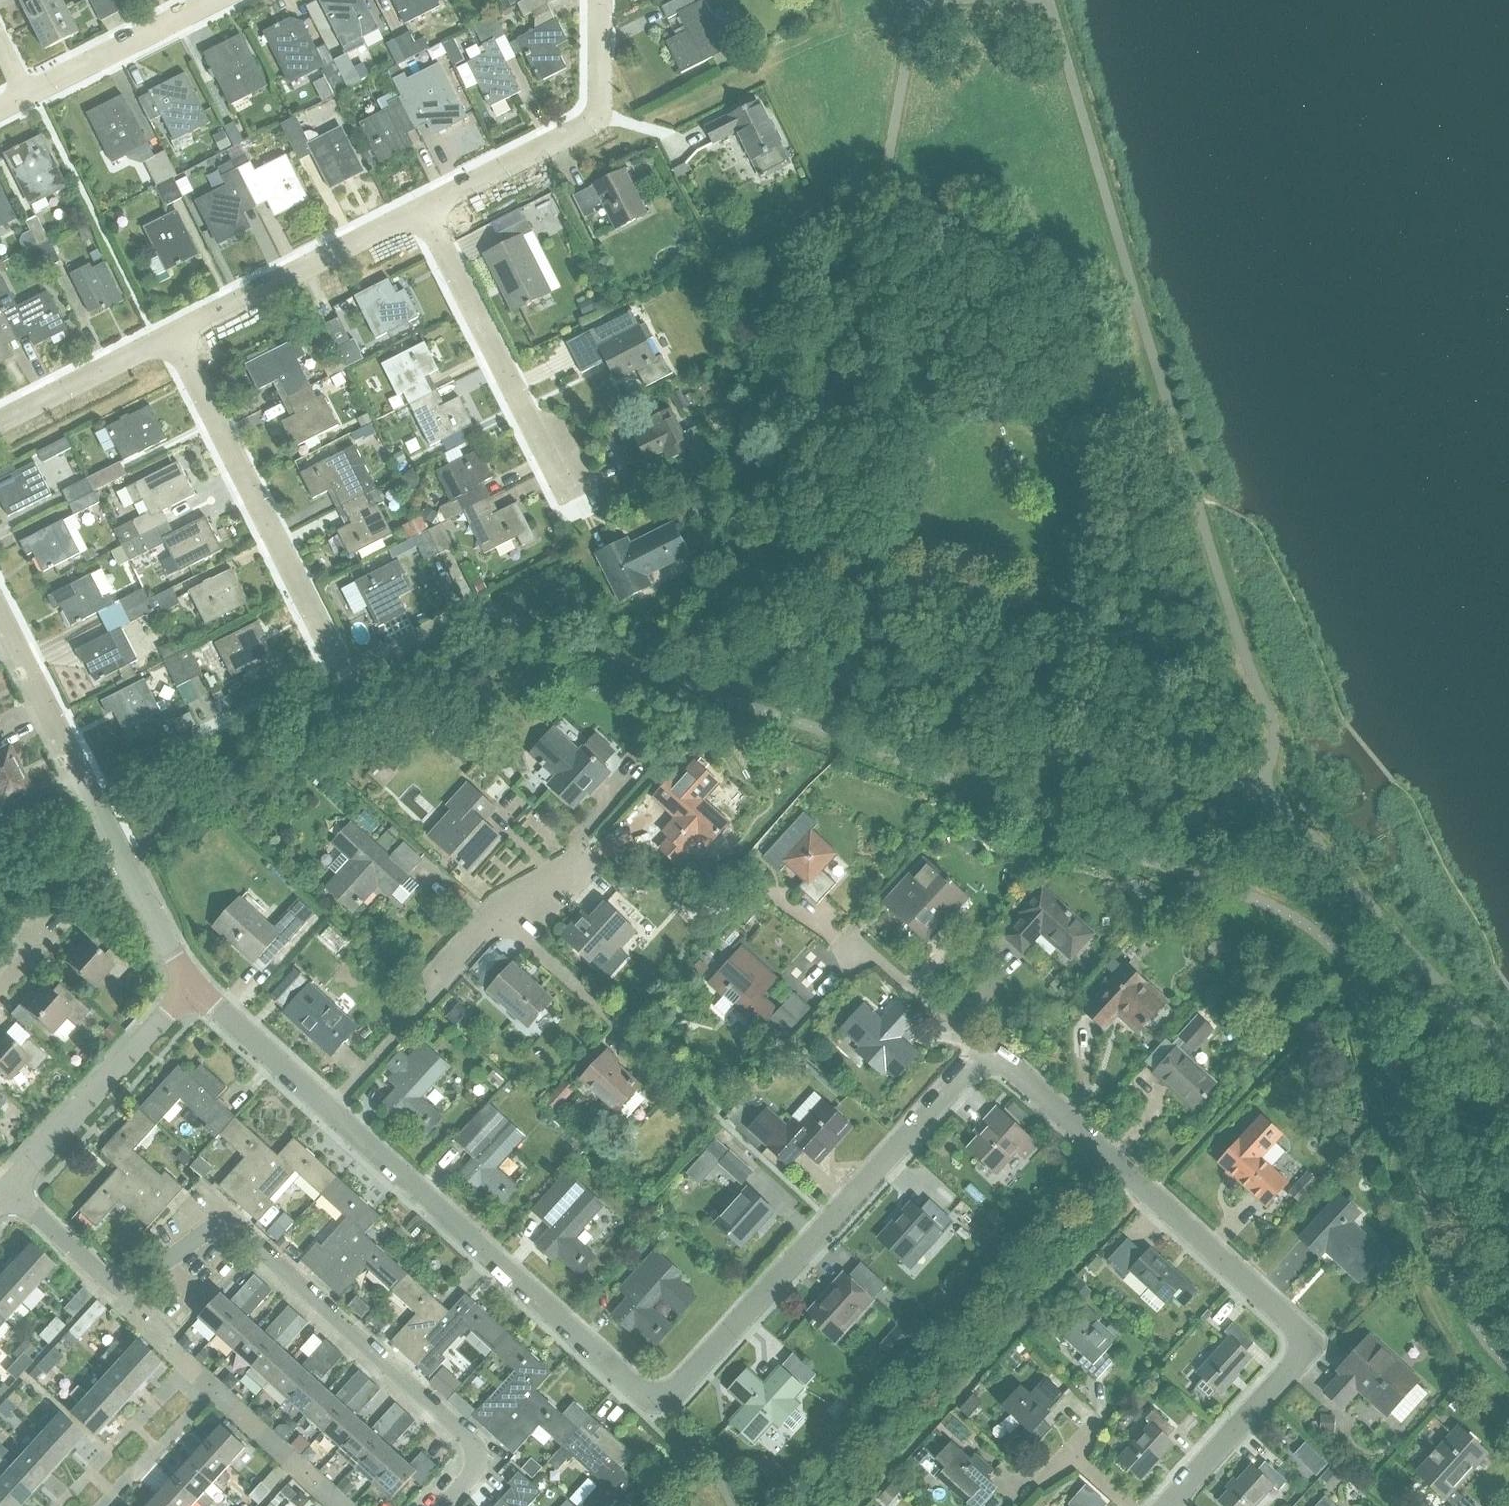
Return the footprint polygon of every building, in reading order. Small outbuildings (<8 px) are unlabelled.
[(35,25),(68,9),(64,0),(26,0),(23,1),(35,25)] [(105,0),(91,0),(102,21),(113,16),(105,0)] [(113,16),(124,10),(119,0),(105,0),(113,16)] [(343,45),(347,53),(365,45),(361,37),(378,28),(364,0),(321,0),(343,45)] [(405,24),(440,6),(439,4),(446,1),(445,0),(393,0),(405,24)] [(519,4),(526,16),(550,3),(548,0),(526,0),(519,4)] [(682,73),(729,48),(727,44),(738,38),(721,7),(710,13),(703,0),(701,0),(695,3),(694,0),(676,0),(662,7),(668,20),(678,15),(687,31),(666,42),(682,73)] [(68,9),(35,25),(47,49),(80,32),(68,9)] [(556,46),(568,40),(557,18),(555,19),(550,10),(535,18),(535,30),(518,39),(540,81),(566,67),(556,46)] [(474,26),(484,45),(483,46),(487,53),(468,62),(485,95),(484,96),(486,101),(487,100),(490,107),(521,92),(501,52),(495,40),(505,35),(495,15),(474,26)] [(290,20),(265,33),(288,79),(299,73),(301,78),(322,66),(324,70),(336,64),(326,45),(323,46),(316,50),(302,22),(294,27),(290,20)] [(396,40),(406,60),(430,48),(425,38),(416,42),(411,32),(396,40)] [(241,36),(205,54),(213,69),(209,71),(213,79),(217,77),(231,104),(267,86),(241,36)] [(322,72),(334,96),(349,89),(336,64),(322,72)] [(394,80),(399,91),(414,120),(425,115),(434,134),(465,119),(465,120),(466,119),(438,66),(409,81),(407,82),(403,75),(394,80)] [(151,122),(162,116),(175,139),(210,121),(185,73),(149,91),(150,93),(139,99),(151,122)] [(414,120),(399,91),(379,102),(384,114),(362,125),(381,159),(412,143),(403,126),(414,120)] [(144,159),(158,185),(175,177),(174,175),(177,173),(164,148),(153,154),(140,129),(136,131),(131,121),(135,119),(123,95),(87,114),(112,161),(128,153),(144,159)] [(738,131),(754,160),(763,179),(790,165),(758,102),(707,129),(714,143),(738,131)] [(281,125),(299,160),(313,153),(331,187),(363,171),(341,128),(320,138),(319,135),(317,133),(310,131),(307,132),(304,133),(296,117),(281,125)] [(245,142),(235,122),(225,127),(235,147),(245,142)] [(6,153),(31,203),(66,185),(41,136),(6,153)] [(246,154),(234,160),(253,200),(265,194),(276,215),(308,198),(285,155),(255,170),(246,154)] [(253,200),(234,160),(219,167),(228,184),(197,200),(219,243),(251,226),(241,206),(253,200)] [(595,212),(593,207),(602,203),(615,228),(647,213),(625,169),(572,195),(584,218),(595,212)] [(192,173),(180,178),(187,194),(198,189),(192,173)] [(175,177),(158,185),(159,186),(157,187),(167,206),(185,197),(175,177)] [(11,219),(1,199),(4,197),(0,188),(0,225),(11,219)] [(183,261),(199,253),(178,211),(147,227),(160,254),(149,260),(156,275),(178,264),(179,265),(184,263),(183,261)] [(27,221),(38,244),(49,238),(38,216),(27,221)] [(487,254),(486,254),(492,267),(496,276),(500,283),(506,281),(517,304),(519,308),(527,305),(528,307),(531,305),(530,303),(550,293),(521,236),(533,231),(526,219),(498,233),(504,245),(502,246),(496,249),(493,251),(487,254)] [(468,244),(484,238),(481,228),(465,234),(468,244)] [(39,245),(50,266),(61,261),(50,240),(39,245)] [(112,306),(125,300),(106,262),(94,267),(92,263),(72,273),(91,311),(103,305),(104,307),(107,306),(106,303),(110,301),(112,306)] [(0,280),(0,302),(15,331),(26,326),(35,344),(67,328),(48,291),(18,306),(4,278),(0,280)] [(359,306),(375,338),(418,316),(404,289),(384,299),(382,295),(359,306)] [(0,302),(0,361),(13,355),(4,337),(15,331),(0,302)] [(631,310),(567,343),(583,374),(607,361),(616,378),(638,367),(646,384),(645,384),(646,386),(673,371),(672,370),(671,371),(662,353),(656,357),(647,341),(654,337),(647,322),(639,326),(631,310)] [(324,323),(336,347),(350,341),(338,316),(324,323)] [(290,343),(246,364),(259,389),(274,382),(278,380),(287,398),(312,385),(299,360),(306,356),(298,339),(290,343)] [(355,341),(340,349),(347,363),(362,355),(355,341)] [(403,392),(409,403),(432,392),(424,377),(439,370),(425,342),(382,363),(397,395),(403,392)] [(312,385),(287,398),(295,413),(291,416),(282,421),(295,446),(338,424),(323,395),(318,397),(312,385)] [(432,392),(409,403),(429,445),(472,424),(459,397),(439,407),(432,392)] [(105,452),(119,445),(126,459),(169,438),(153,407),(96,435),(105,452)] [(688,449),(694,460),(709,452),(696,426),(682,433),(671,410),(649,421),(653,429),(636,437),(647,459),(664,451),(669,458),(688,449)] [(364,439),(377,433),(373,423),(354,432),(358,440),(364,437),(364,439)] [(66,437),(51,445),(57,456),(72,449),(66,437)] [(334,487),(343,505),(366,493),(376,488),(355,445),(301,472),(314,498),(330,489),(334,487)] [(446,521),(464,512),(464,511),(487,499),(479,484),(493,477),(479,450),(436,471),(451,502),(439,508),(446,521)] [(408,470),(426,459),(422,452),(404,463),(408,470)] [(9,513),(52,492),(36,460),(17,469),(14,463),(0,470),(0,478),(0,495),(0,496),(0,500),(1,501),(3,500),(9,513)] [(120,462),(89,478),(95,491),(120,478),(126,475),(120,462)] [(122,545),(131,541),(168,522),(162,509),(193,493),(177,462),(135,482),(126,487),(134,503),(143,499),(149,510),(114,528),(122,545)] [(89,478),(64,491),(64,493),(70,504),(95,491),(89,478)] [(366,493),(343,505),(350,521),(346,524),(337,529),(350,555),(393,533),(379,504),(385,501),(377,487),(376,488),(366,493)] [(95,491),(70,504),(75,514),(100,501),(95,491)] [(464,511),(464,512),(469,521),(468,521),(484,553),(518,536),(522,545),(536,538),(518,502),(494,514),(487,499),(464,511)] [(131,541),(122,545),(129,559),(138,555),(165,542),(179,570),(221,549),(205,516),(173,532),(168,522),(140,536),(131,541)] [(56,564),(81,550),(65,518),(22,540),(29,554),(35,551),(45,569),(51,566),(53,569),(57,566),(56,564)] [(423,532),(416,519),(402,527),(408,539),(423,532)] [(442,523),(428,530),(440,554),(454,547),(442,523)] [(645,574),(688,553),(673,523),(631,545),(628,539),(597,555),(621,601),(651,586),(645,574)] [(440,554),(428,530),(415,537),(427,561),(440,554)] [(122,545),(112,550),(119,565),(129,559),(122,545)] [(391,601),(414,590),(399,559),(356,580),(378,624),(398,614),(391,601)] [(189,590),(206,623),(249,601),(232,568),(189,590)] [(93,574),(50,595),(56,609),(63,605),(72,623),(79,620),(80,622),(84,620),(83,618),(108,605),(115,602),(110,592),(104,596),(93,574)] [(173,587),(149,599),(155,610),(157,614),(180,602),(173,587)] [(119,601),(124,612),(149,599),(144,588),(119,601)] [(149,599),(124,612),(130,623),(155,610),(149,599)] [(264,658),(269,656),(260,637),(265,634),(259,621),(216,642),(233,674),(260,661),(260,662),(265,660),(264,658)] [(122,625),(77,648),(84,661),(87,659),(97,679),(139,657),(122,625)] [(190,648),(177,655),(190,680),(200,675),(203,674),(190,648)] [(190,680),(177,655),(165,660),(178,686),(190,680)] [(163,711),(146,678),(103,699),(110,712),(116,709),(130,739),(143,733),(138,723),(163,711)] [(233,693),(216,702),(222,712),(238,704),(233,693)] [(173,721),(179,733),(196,724),(190,712),(173,721)] [(595,736),(583,750),(579,754),(554,730),(532,755),(544,766),(545,765),(558,776),(549,786),(574,808),(587,794),(586,792),(592,785),(596,788),(609,773),(604,768),(616,755),(595,736)] [(21,767),(10,745),(3,749),(0,742),(0,778),(21,767)] [(674,776),(654,797),(676,818),(664,831),(669,836),(659,847),(682,869),(692,857),(687,852),(702,836),(709,843),(727,824),(703,802),(718,785),(694,762),(687,770),(678,779),(674,776)] [(0,778),(0,822),(33,805),(26,792),(32,789),(21,767),(0,778)] [(437,841),(469,870),(500,836),(483,821),(495,808),(468,783),(448,805),(460,816),(437,841)] [(823,871),(838,855),(812,831),(818,824),(805,813),(765,856),(782,871),(788,865),(805,881),(799,887),(817,904),(836,884),(823,871)] [(419,885),(409,876),(409,875),(408,875),(422,860),(404,843),(390,858),(351,822),(334,842),(354,860),(328,888),(353,910),(378,883),(391,895),(392,893),(403,903),(419,885)] [(951,921),(956,915),(955,910),(951,906),(962,893),(925,859),(895,891),(901,897),(891,907),(922,936),(943,913),(951,921)] [(1142,885),(1132,892),(1141,904),(1151,897),(1142,885)] [(1043,930),(1069,954),(1088,934),(1043,891),(1022,913),(1024,915),(1005,935),(1022,952),(1043,930)] [(240,898),(218,921),(245,946),(242,950),(253,961),(254,960),(263,969),(284,946),(304,925),(288,910),(272,927),(240,898)] [(611,958),(635,931),(604,903),(589,919),(583,913),(563,935),(591,960),(601,949),(611,958)] [(344,951),(353,941),(334,925),(325,934),(344,951)] [(118,979),(132,964),(113,947),(105,955),(88,939),(72,956),(68,953),(63,958),(91,984),(106,968),(118,979)] [(710,982),(734,1005),(775,1044),(809,1008),(795,995),(779,1011),(762,995),(777,978),(743,946),(710,982)] [(480,981),(529,1026),(552,1000),(504,955),(480,981)] [(1120,1010),(1139,1028),(1165,1001),(1126,965),(1086,1009),(1105,1027),(1120,1010)] [(270,995),(282,1006),(306,979),(295,969),(270,995)] [(60,983),(52,992),(45,986),(30,1002),(26,998),(21,1004),(49,1030),(64,1014),(76,1025),(90,1011),(71,993),(60,983)] [(357,1026),(345,1015),(356,1003),(344,993),(334,1004),(310,983),(283,1012),(330,1055),(357,1026)] [(449,1012),(458,1024),(474,1012),(465,1000),(449,1012)] [(886,1069),(895,1078),(917,1054),(899,1038),(916,1020),(897,1002),(881,1020),(865,1006),(843,1029),(863,1048),(859,1053),(881,1074),(886,1069)] [(1185,1042),(1178,1049),(1177,1048),(1156,1071),(1180,1092),(1178,1095),(1192,1108),(1215,1083),(1188,1058),(1194,1052),(1195,1053),(1215,1030),(1198,1015),(1178,1037),(1185,1042)] [(47,1057),(28,1039),(20,1048),(3,1033),(0,1036),(0,1069),(7,1076),(22,1061),(33,1072),(47,1057)] [(393,1069),(397,1072),(392,1079),(401,1087),(385,1104),(400,1118),(405,1113),(422,1128),(437,1113),(420,1097),(448,1066),(423,1044),(409,1059),(405,1056),(393,1069)] [(581,1078),(618,1112),(640,1088),(615,1064),(618,1060),(607,1050),(581,1078)] [(218,1137),(220,1135),(236,1116),(218,1100),(229,1088),(203,1065),(192,1077),(180,1066),(140,1109),(158,1125),(182,1099),(184,1096),(212,1122),(209,1125),(207,1127),(218,1137)] [(1139,1067),(1130,1086),(1144,1093),(1153,1075),(1139,1067)] [(575,1089),(565,1080),(546,1102),(557,1111),(575,1089)] [(634,1112),(650,1099),(644,1092),(629,1105),(634,1112)] [(847,1124),(823,1101),(800,1126),(794,1120),(787,1127),(768,1109),(750,1128),(770,1146),(769,1147),(789,1165),(804,1149),(818,1162),(836,1142),(833,1139),(847,1124)] [(482,1183),(499,1198),(513,1183),(496,1167),(524,1137),(487,1104),(456,1138),(477,1157),(461,1174),(477,1188),(482,1183)] [(132,1153),(158,1125),(140,1109),(101,1152),(119,1168),(148,1194),(157,1183),(175,1199),(185,1189),(167,1173),(160,1179),(132,1153)] [(1024,1156),(1035,1143),(998,1110),(983,1126),(987,1129),(969,1149),(996,1173),(1017,1149),(1024,1156)] [(248,1213),(249,1212),(265,1194),(254,1184),(279,1156),(236,1116),(220,1135),(248,1160),(222,1188),(248,1213)] [(1219,1163),(1266,1206),(1287,1183),(1259,1158),(1280,1135),(1261,1118),(1219,1163)] [(295,1170),(322,1194),(338,1177),(296,1138),(279,1156),(254,1184),(265,1194),(249,1212),(259,1222),(276,1204),(269,1199),(295,1170)] [(707,1151),(742,1183),(752,1173),(717,1140),(707,1151)] [(210,1168),(198,1158),(191,1166),(202,1176),(210,1168)] [(152,1224),(175,1199),(157,1183),(148,1194),(119,1168),(79,1211),(98,1227),(124,1199),(152,1224)] [(560,1252),(576,1268),(582,1274),(596,1259),(574,1237),(602,1207),(566,1173),(533,1208),(554,1228),(539,1244),(554,1258),(560,1252)] [(319,1242),(303,1260),(313,1270),(329,1252),(340,1262),(367,1233),(382,1217),(338,1177),(322,1194),(347,1217),(351,1221),(326,1249),(319,1242)] [(1307,1192),(1299,1184),(1290,1193),(1299,1201),(1307,1192)] [(715,1223),(740,1246),(772,1212),(748,1189),(715,1223)] [(1339,1260),(1360,1280),(1383,1255),(1349,1223),(1359,1213),(1340,1196),(1302,1238),(1320,1255),(1329,1245),(1342,1257),(1339,1260)] [(943,1233),(953,1222),(930,1202),(920,1213),(911,1205),(879,1239),(904,1262),(936,1226),(943,1233)] [(285,1239),(299,1217),(285,1208),(271,1230),(285,1239)] [(329,1252),(313,1270),(339,1294),(365,1266),(392,1291),(409,1272),(367,1233),(340,1262),(329,1252)] [(1127,1278),(1131,1273),(1166,1304),(1173,1296),(1184,1307),(1198,1291),(1187,1281),(1151,1250),(1146,1256),(1128,1240),(1109,1262),(1127,1278)] [(13,1254),(9,1258),(37,1284),(53,1267),(29,1244),(17,1258),(13,1254)] [(680,1315),(694,1299),(675,1281),(679,1277),(655,1255),(621,1291),(631,1299),(616,1315),(630,1329),(636,1322),(653,1337),(666,1323),(650,1308),(660,1297),(680,1315)] [(0,1276),(0,1283),(21,1302),(37,1284),(9,1258),(6,1262),(9,1265),(0,1276)] [(395,1346),(419,1368),(435,1350),(425,1340),(451,1311),(409,1272),(392,1291),(421,1318),(395,1346)] [(222,1293),(199,1319),(217,1335),(264,1283),(256,1275),(238,1294),(240,1296),(233,1304),(222,1293)] [(855,1322),(874,1300),(849,1277),(826,1302),(822,1299),(807,1316),(833,1339),(851,1319),(855,1322)] [(4,1320),(21,1302),(0,1283),(0,1316),(4,1320)] [(264,1283),(217,1335),(235,1351),(257,1326),(245,1315),(252,1307),(255,1310),(273,1291),(264,1283)] [(65,1310),(73,1317),(92,1297),(83,1290),(65,1310)] [(468,1326),(493,1350),(509,1333),(467,1294),(451,1311),(425,1340),(435,1350),(419,1368),(431,1379),(449,1360),(446,1357),(442,1354),(468,1326)] [(348,1307),(361,1319),(371,1307),(358,1295),(348,1307)] [(97,1302),(78,1321),(88,1330),(106,1311),(97,1302)] [(235,1351),(253,1367),(300,1315),(290,1305),(272,1325),(275,1328),(268,1336),(257,1326),(235,1351)] [(1111,1325),(1107,1329),(1099,1322),(1102,1319),(1088,1306),(1077,1318),(1081,1321),(1065,1339),(1084,1357),(1078,1362),(1097,1380),(1114,1361),(1104,1352),(1120,1334),(1111,1325)] [(896,1353),(922,1323),(910,1313),(884,1342),(896,1353)] [(265,1389),(270,1383),(293,1358),(282,1348),(289,1341),(291,1342),(309,1323),(300,1315),(253,1367),(247,1373),(265,1389)] [(47,1326),(56,1334),(65,1325),(55,1317),(47,1326)] [(88,1330),(78,1321),(68,1332),(77,1341),(88,1330)] [(1221,1393),(1253,1357),(1247,1352),(1255,1344),(1234,1325),(1226,1333),(1230,1337),(1198,1372),(1205,1378),(1197,1387),(1197,1386),(1197,1387),(1210,1399),(1211,1399),(1210,1398),(1218,1390),(1221,1393)] [(47,1326),(39,1335),(48,1344),(56,1334),(47,1326)] [(474,1418),(485,1427),(500,1409),(511,1418),(536,1390),(537,1390),(553,1373),(509,1333),(493,1350),(523,1377),(498,1405),(491,1399),(474,1418)] [(1387,1414),(1389,1412),(1401,1423),(1428,1395),(1416,1384),(1418,1381),(1369,1336),(1338,1370),(1343,1374),(1325,1392),(1342,1408),(1360,1389),(1387,1414)] [(270,1383),(288,1399),(323,1361),(335,1347),(327,1339),(309,1359),(311,1361),(304,1368),(293,1358),(270,1383)] [(26,1340),(18,1349),(22,1353),(28,1358),(36,1349),(26,1340)] [(109,1349),(120,1359),(147,1384),(150,1381),(147,1378),(159,1364),(135,1342),(127,1351),(116,1341),(109,1349)] [(53,1347),(45,1356),(54,1365),(63,1356),(53,1347)] [(288,1399),(306,1415),(329,1390),(320,1382),(326,1375),(327,1376),(345,1356),(335,1347),(323,1361),(288,1399)] [(101,1357),(113,1367),(103,1378),(127,1399),(140,1385),(143,1388),(147,1384),(120,1359),(109,1349),(101,1357)] [(21,1354),(14,1362),(24,1371),(31,1363),(21,1354)] [(54,1365),(45,1356),(37,1365),(42,1370),(46,1374),(54,1365)] [(24,1371),(14,1362),(6,1371),(16,1380),(24,1371)] [(42,1370),(37,1365),(29,1374),(34,1379),(42,1370)] [(803,1417),(794,1409),(799,1404),(793,1399),(803,1389),(781,1368),(764,1387),(748,1372),(731,1390),(748,1406),(733,1422),(755,1442),(760,1436),(758,1434),(772,1419),(779,1425),(783,1421),(792,1429),(803,1417)] [(329,1390),(306,1415),(324,1431),(371,1380),(360,1370),(343,1390),(344,1391),(338,1398),(329,1390)] [(103,1378),(87,1395),(114,1421),(118,1417),(114,1414),(127,1399),(103,1378)] [(1046,1378),(1036,1389),(1028,1397),(1019,1388),(1002,1407),(1026,1429),(1021,1434),(1035,1447),(1052,1428),(1042,1419),(1064,1394),(1046,1378)] [(371,1380),(324,1431),(341,1447),(364,1422),(355,1413),(361,1406),(364,1409),(382,1389),(371,1380)] [(114,1421),(87,1395),(77,1387),(70,1394),(80,1404),(72,1413),(95,1434),(107,1421),(111,1424),(114,1421)] [(16,1388),(6,1399),(15,1408),(25,1397),(16,1388)] [(536,1422),(562,1446),(579,1429),(582,1426),(591,1416),(575,1401),(563,1414),(537,1390),(536,1390),(511,1418),(500,1409),(485,1427),(511,1450),(536,1422)] [(448,1401),(469,1419),(477,1410),(456,1392),(448,1401)] [(6,1399),(0,1405),(0,1414),(5,1419),(15,1408),(6,1399)] [(338,1451),(356,1467),(406,1413),(396,1403),(379,1422),(382,1425),(375,1432),(364,1422),(341,1447),(338,1451)] [(1168,1439),(1176,1431),(1154,1411),(1146,1420),(1151,1425),(1120,1460),(1142,1480),(1174,1444),(1168,1439)] [(356,1467),(374,1483),(399,1455),(388,1445),(395,1438),(397,1440),(415,1422),(406,1413),(356,1467)] [(59,1414),(43,1432),(70,1457),(73,1453),(70,1450),(83,1436),(59,1414)] [(972,1434),(954,1418),(946,1427),(963,1444),(972,1434)] [(221,1425),(204,1443),(229,1465),(246,1447),(221,1425)] [(582,1505),(613,1505),(636,1481),(622,1468),(634,1455),(602,1425),(592,1435),(582,1426),(579,1429),(562,1446),(559,1449),(572,1461),(578,1457),(605,1481),(602,1484),(582,1505)] [(1454,1487),(1486,1453),(1458,1427),(1415,1472),(1451,1505),(1474,1505),(1454,1487)] [(43,1432),(26,1450),(50,1472),(63,1458),(66,1461),(70,1457),(43,1432)] [(300,1435),(291,1446),(300,1454),(309,1443),(300,1435)] [(204,1443),(188,1461),(213,1483),(229,1465),(204,1443)] [(961,1500),(968,1505),(999,1505),(1002,1502),(982,1484),(995,1471),(976,1454),(969,1462),(950,1444),(936,1459),(946,1468),(937,1478),(961,1500)] [(26,1450),(9,1468),(36,1493),(41,1488),(37,1485),(50,1472),(26,1450)] [(399,1455),(374,1483),(392,1500),(412,1477),(422,1485),(439,1467),(422,1451),(410,1464),(399,1455)] [(526,1467),(536,1480),(549,1471),(538,1457),(526,1467)] [(0,1478),(0,1491),(17,1505),(18,1505),(30,1493),(34,1496),(36,1493),(9,1468),(0,1460),(0,1476),(1,1477),(0,1478)] [(172,1479),(197,1501),(203,1505),(208,1505),(214,1499),(206,1491),(213,1483),(188,1461),(172,1479)] [(1286,1480),(1265,1461),(1257,1470),(1251,1466),(1237,1481),(1234,1479),(1227,1487),(1230,1490),(1219,1501),(1224,1505),(1254,1505),(1273,1485),(1278,1489),(1286,1480)] [(357,1492),(364,1478),(350,1471),(343,1485),(357,1492)] [(156,1496),(167,1505),(192,1505),(197,1501),(172,1479),(156,1496)] [(263,1483),(256,1490),(265,1497),(271,1491),(263,1483)] [(287,1485),(282,1491),(291,1499),(297,1493),(287,1485)] [(504,1500),(511,1505),(533,1505),(534,1505),(515,1488),(504,1500)] [(265,1497),(256,1490),(250,1496),(259,1504),(265,1497)] [(0,1491),(0,1505),(17,1505),(0,1491)] [(156,1496),(147,1505),(167,1505),(156,1496)] [(1335,1505),(1325,1496),(1316,1505),(1335,1505)] [(1077,1497),(1069,1505),(1070,1505),(1087,1505),(1077,1497)]
